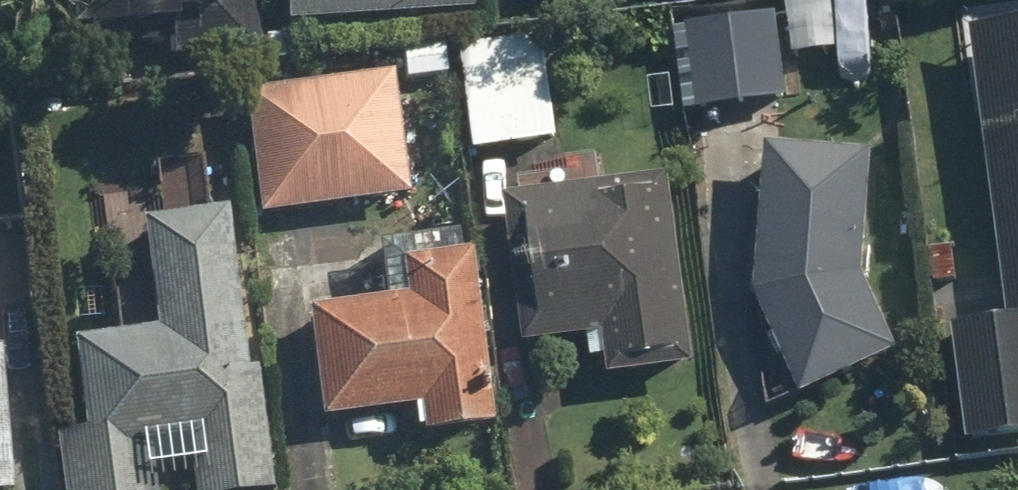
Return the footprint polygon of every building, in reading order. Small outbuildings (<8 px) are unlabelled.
[(212,26),(211,0),(48,0),(49,41),(168,37),(167,27),(212,26)] [(273,22),(458,20),(458,0),(273,0),(273,22)] [(777,21),(682,31),(691,119),(786,109),(777,21)] [(966,44),(1002,326),(953,333),(968,449),(1017,443),(1017,37),(966,44)] [(537,49),(462,59),(475,158),(551,148),(537,49)] [(242,92),(255,217),(401,201),(388,76),(242,92)] [(760,157),(752,300),(795,405),(892,361),(862,288),(869,163),(760,157)] [(686,358),(665,200),(600,208),(598,192),(503,205),(523,354),(607,342),(610,368),(686,358)] [(254,377),(238,380),(216,218),(136,229),(150,336),(62,348),(75,447),(56,449),(61,489),(158,489),(156,476),(183,473),(186,489),(269,489),(254,377)] [(300,315),(316,426),(414,412),(418,440),(481,432),(458,262),(393,271),(398,302),(300,315)] [(42,489),(36,423),(0,426),(0,489),(41,489),(42,489)]
